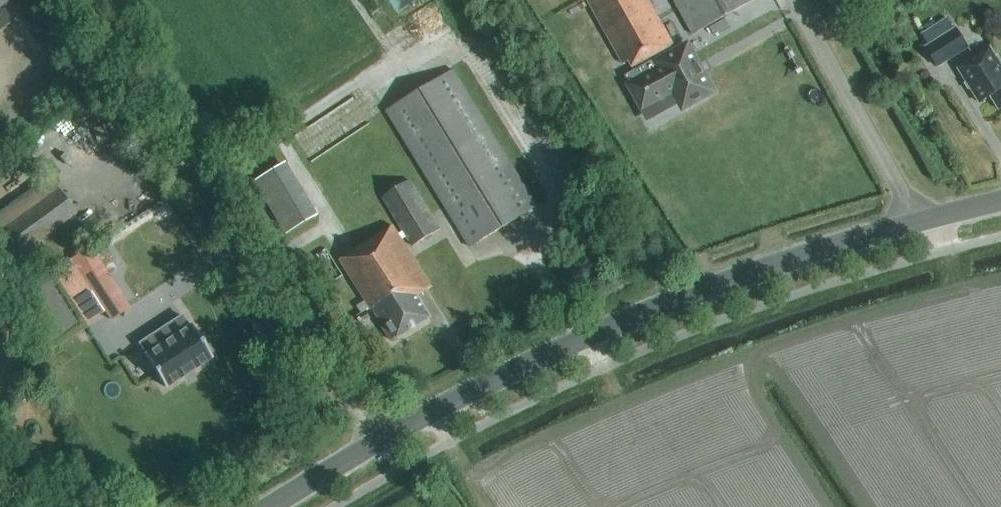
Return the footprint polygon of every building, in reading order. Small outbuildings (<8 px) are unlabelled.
[(651,58),(673,45),(648,0),(587,0),(624,65),(629,62),(633,68),(651,58)] [(755,0),(673,0),(693,35),(755,0)] [(953,30),(946,20),(921,35),(928,46),(925,48),(938,69),(969,50),(956,28),(953,30)] [(671,93),(681,111),(716,91),(688,41),(625,76),(630,85),(629,86),(642,109),(671,93)] [(1000,111),(1000,65),(990,48),(957,69),(980,105),(990,98),(999,112),(1000,111)] [(470,248),(537,207),(454,71),(387,111),(470,248)] [(283,233),(316,212),(284,158),(250,178),(283,233)] [(412,246),(440,230),(411,181),(383,198),(404,233),(400,236),(393,226),(340,259),(391,341),(396,338),(397,339),(431,318),(417,296),(432,287),(403,241),(407,238),(412,246)] [(45,245),(43,240),(76,215),(56,188),(0,228),(0,230),(24,261),(45,245)] [(332,282),(343,275),(327,249),(315,255),(332,282)] [(92,251),(73,263),(110,320),(129,308),(92,251)] [(242,286),(250,281),(244,273),(237,277),(242,286)] [(20,289),(43,340),(75,326),(53,275),(20,289)] [(366,310),(356,316),(361,325),(371,319),(366,310)] [(188,325),(182,316),(137,346),(165,390),(213,359),(190,324),(188,325)]
